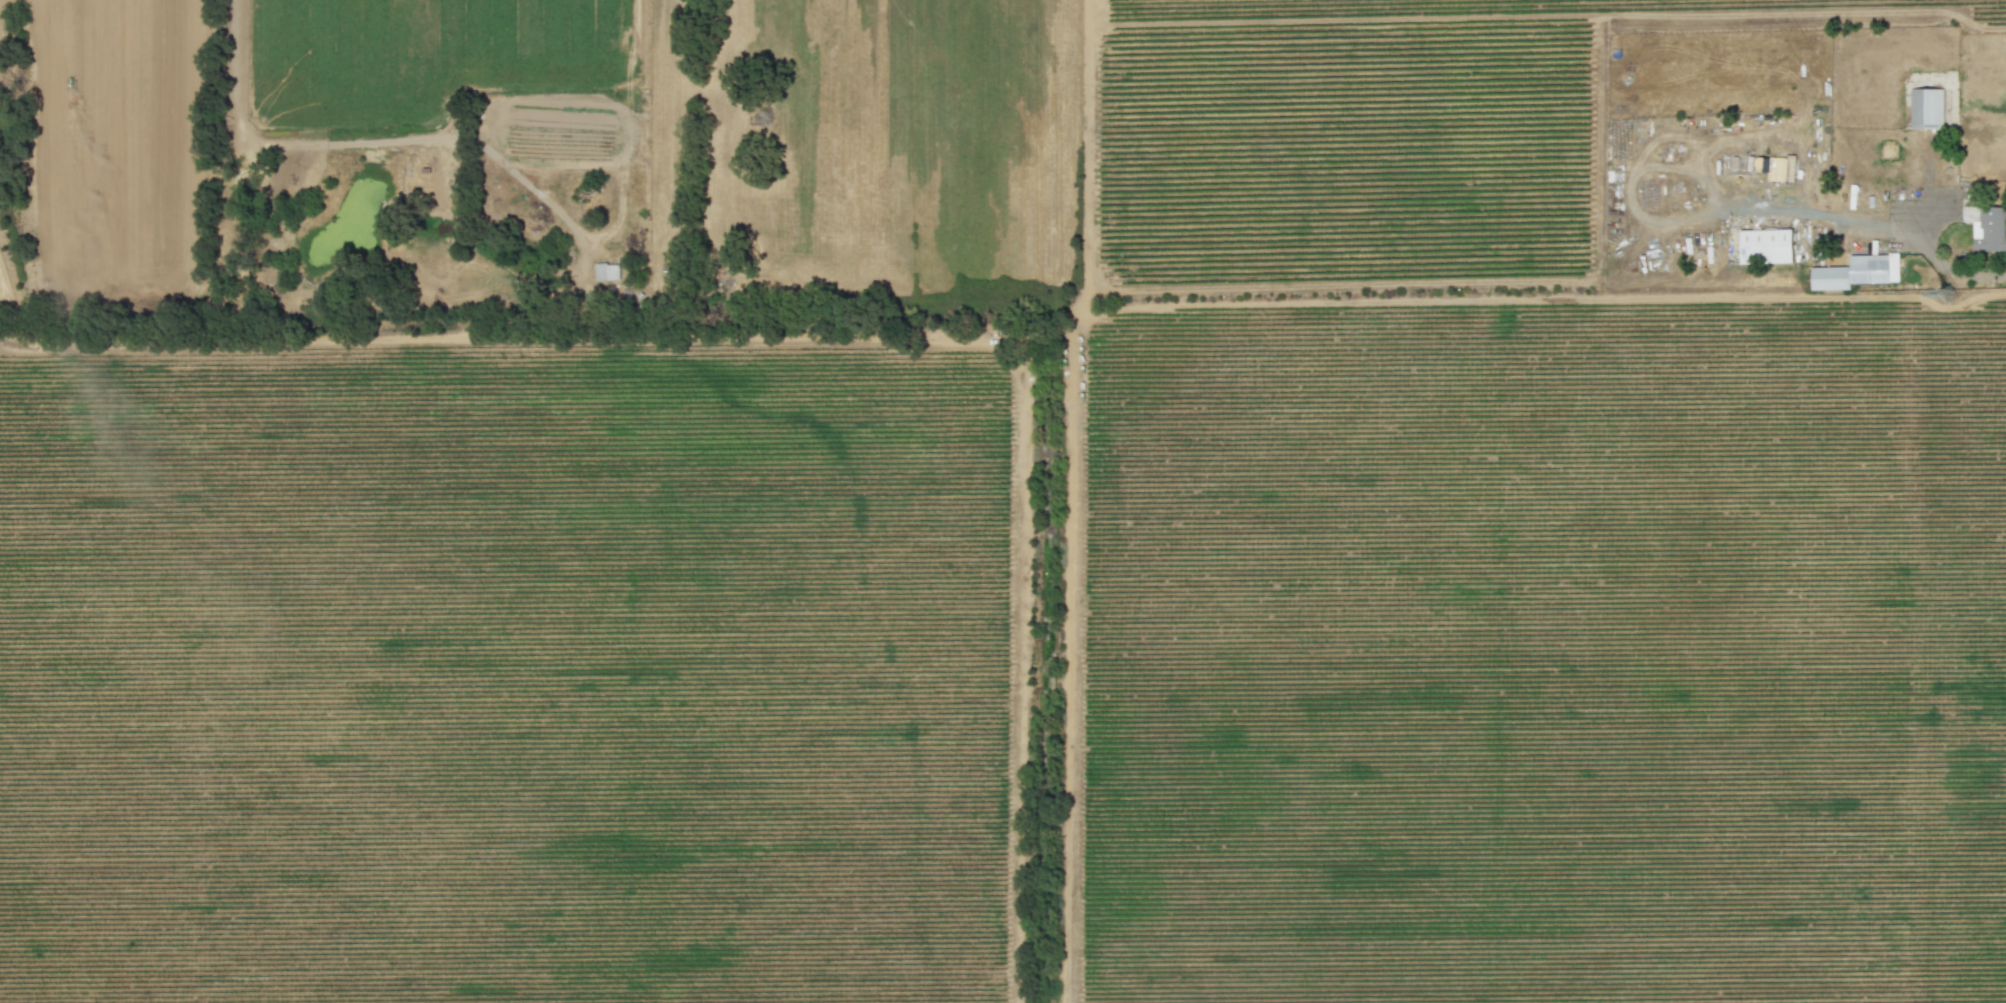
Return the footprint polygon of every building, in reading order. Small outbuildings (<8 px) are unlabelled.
[(1911,129),(1944,128),(1943,88),(1911,89),(1911,129)] [(2005,236),(2005,227),(2005,207),(1981,208),(1981,221),(1973,221),(1974,251),(2005,250),(2005,236)] [(1793,262),(1792,229),(1740,230),(1741,264),(1793,262)] [(1811,267),(1812,290),(1851,289),(1851,283),(1900,282),(1899,254),(1850,255),(1850,266),(1811,267)] [(596,280),(620,279),(619,262),(596,264),(596,280)]
